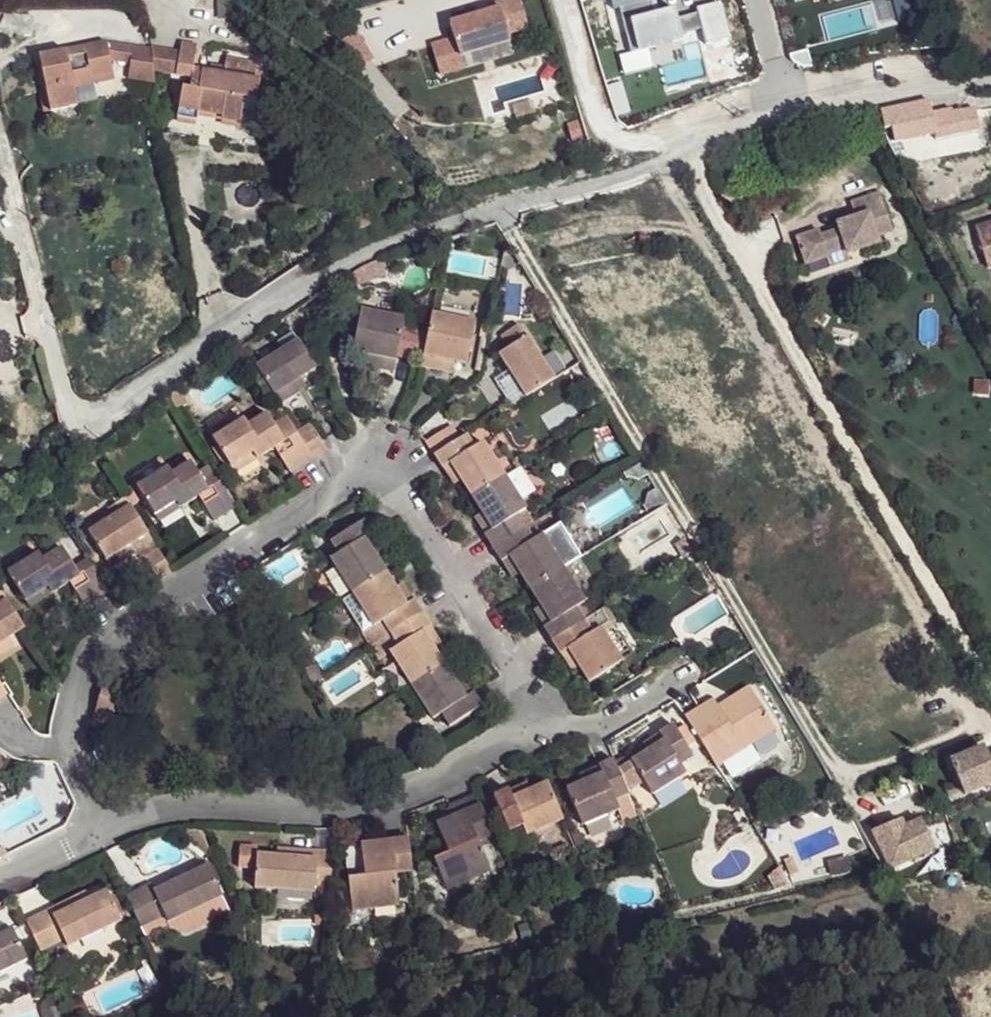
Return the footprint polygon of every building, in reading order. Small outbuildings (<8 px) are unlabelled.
[(436,77),(460,70),(456,58),(506,44),(504,36),(524,30),(515,0),(513,0),(495,5),(497,10),(486,13),(447,25),(451,40),(428,47),(436,77)] [(484,8),(486,13),(497,10),(495,5),(484,8)] [(109,36),(55,48),(59,63),(47,65),(56,105),(83,100),(78,83),(77,77),(117,67),(109,36)] [(132,40),(109,36),(115,56),(134,59),(132,40)] [(201,39),(185,38),(184,48),(180,69),(196,72),(193,81),(193,89),(187,89),(183,111),(203,113),(204,109),(204,104),(227,107),(227,112),(246,115),(248,102),(250,91),(261,92),(263,72),(197,63),(201,39)] [(152,43),(132,40),(134,59),(136,79),(154,88),(154,65),(152,43)] [(184,48),(152,43),(154,65),(180,69),(184,48)] [(55,48),(43,51),(47,65),(59,63),(55,48)] [(77,77),(78,83),(118,75),(117,67),(77,77)] [(248,102),(259,102),(258,92),(250,91),(248,102)] [(891,127),(895,141),(915,137),(935,133),(937,141),(959,135),(958,134),(954,111),(933,116),(930,102),(882,112),(885,128),(891,127)] [(227,107),(204,104),(204,109),(227,112),(227,107)] [(954,111),(958,134),(964,132),(959,110),(954,111)] [(935,133),(915,137),(919,153),(938,148),(937,141),(935,133)] [(819,230),(797,237),(806,264),(828,257),(827,253),(846,247),(848,254),(880,244),(877,236),(893,231),(881,193),(851,202),(856,218),(849,220),(851,226),(839,229),(821,235),(819,230)] [(353,221),(356,231),(370,227),(367,216),(353,221)] [(838,224),(839,229),(851,226),(849,220),(838,224)] [(975,227),(988,269),(990,268),(990,222),(975,227)] [(846,247),(827,253),(828,257),(831,267),(850,261),(848,254),(846,247)] [(369,261),(348,276),(353,286),(386,271),(380,258),(369,261)] [(329,289),(317,297),(321,308),(333,302),(329,289)] [(363,312),(353,351),(365,354),(373,356),(371,368),(392,372),(405,320),(363,312)] [(431,315),(420,368),(441,372),(445,361),(455,363),(466,366),(475,324),(431,315)] [(502,353),(523,340),(516,327),(494,340),(502,353)] [(296,330),(279,340),(285,350),(302,339),(296,330)] [(285,350),(259,367),(276,394),(304,376),(319,366),(302,339),(285,350)] [(496,357),(506,374),(522,398),(549,381),(523,340),(502,353),(496,357)] [(373,356),(365,354),(362,366),(371,368),(373,356)] [(441,372),(452,376),(455,363),(445,361),(441,372)] [(506,374),(498,379),(513,403),(522,398),(506,374)] [(276,394),(282,403),(309,385),(304,376),(276,394)] [(277,447),(292,472),(315,456),(299,430),(287,439),(282,429),(270,410),(250,423),(247,418),(216,438),(233,464),(263,446),(268,453),(277,447)] [(330,447),(314,421),(299,430),(315,456),(330,447)] [(293,422),(282,429),(287,439),(299,430),(293,422)] [(429,454),(454,439),(447,427),(422,442),(429,454)] [(479,444),(470,449),(462,435),(454,439),(429,454),(440,470),(448,466),(457,481),(467,497),(501,477),(479,444)] [(501,477),(511,470),(490,440),(479,444),(501,477)] [(263,446),(233,464),(237,471),(268,453),(263,446)] [(237,506),(221,480),(208,487),(203,479),(191,460),(172,472),(168,466),(137,486),(154,514),(185,494),(188,501),(198,494),(214,519),(237,506)] [(440,470),(450,489),(457,481),(448,466),(440,470)] [(522,513),(532,508),(511,470),(501,477),(522,513)] [(215,471),(203,479),(208,487),(221,480),(215,471)] [(501,477),(467,497),(478,515),(488,531),(481,535),(490,548),(521,529),(515,517),(522,513),(501,477)] [(185,494),(154,514),(157,521),(188,501),(185,494)] [(124,496),(114,501),(121,511),(130,505),(124,496)] [(104,558),(130,542),(147,533),(130,505),(121,511),(87,532),(104,558)] [(488,531),(478,515),(471,520),(481,535),(488,531)] [(370,536),(361,522),(329,541),(336,555),(329,560),(350,593),(382,574),(372,557),(362,541),(370,536)] [(538,536),(529,542),(521,529),(490,548),(498,563),(506,558),(517,575),(527,591),(559,571),(538,536)] [(559,571),(570,563),(549,530),(538,536),(559,571)] [(370,536),(362,541),(372,557),(380,552),(370,536)] [(130,542),(104,558),(108,566),(134,550),(130,542)] [(64,581),(80,606),(105,593),(89,567),(74,573),(70,565),(57,546),(38,558),(34,553),(3,572),(20,600),(50,581),(54,587),(64,581)] [(155,547),(141,554),(158,582),(171,573),(155,547)] [(506,558),(498,563),(509,578),(517,575),(506,558)] [(83,559),(70,565),(74,573),(89,567),(83,559)] [(329,560),(317,567),(338,601),(350,593),(329,560)] [(580,604),(590,599),(570,563),(559,571),(580,604)] [(559,571),(527,591),(538,609),(547,625),(541,629),(549,642),(581,622),(572,609),(580,604),(559,571)] [(371,626),(379,621),(386,634),(419,614),(411,602),(403,606),(392,589),(382,574),(350,593),(371,626)] [(50,581),(20,600),(25,607),(54,587),(50,581)] [(401,584),(392,589),(403,606),(411,602),(401,584)] [(350,593),(338,601),(359,634),(371,626),(350,593)] [(5,601),(0,603),(0,639),(5,636),(21,628),(5,601)] [(606,606),(599,611),(607,623),(606,623),(610,630),(615,627),(615,621),(606,606)] [(538,609),(531,612),(541,629),(547,625),(538,609)] [(599,611),(581,622),(588,634),(597,629),(606,623),(607,623),(599,611)] [(419,614),(386,634),(395,647),(387,651),(410,687),(441,667),(430,648),(420,633),(428,628),(419,614)] [(371,626),(359,634),(375,659),(387,651),(395,647),(386,634),(379,621),(371,626)] [(597,629),(588,634),(581,622),(549,642),(558,656),(566,651),(575,667),(586,685),(619,664),(597,629)] [(610,630),(606,623),(597,629),(619,664),(628,658),(610,630)] [(428,628),(420,633),(430,648),(438,643),(428,628)] [(10,647),(5,636),(0,639),(0,653),(10,647)] [(387,651),(375,659),(398,695),(410,687),(387,651)] [(566,651),(558,656),(568,671),(575,667),(566,651)] [(311,663),(301,667),(309,682),(317,676),(311,663)] [(446,728),(477,711),(477,706),(471,695),(462,701),(452,685),(441,667),(410,687),(431,721),(439,716),(446,728)] [(461,679),(452,685),(462,701),(471,695),(461,679)] [(750,690),(746,685),(715,705),(719,710),(750,690)] [(431,721),(410,687),(398,695),(419,729),(431,721)] [(683,716),(714,764),(773,726),(750,690),(719,710),(715,705),(710,699),(683,716)] [(630,763),(616,772),(626,794),(643,782),(651,794),(684,772),(679,764),(691,756),(686,748),(675,732),(670,724),(658,732),(662,739),(646,750),(629,760),(630,763)] [(684,726),(675,732),(686,748),(695,743),(684,726)] [(662,739),(658,732),(641,743),(646,750),(662,739)] [(990,785),(990,769),(983,749),(951,762),(965,796),(990,785)] [(610,759),(595,765),(599,774),(581,782),(564,790),(580,826),(616,809),(612,801),(626,795),(626,794),(616,772),(610,759)] [(599,774),(595,765),(577,774),(581,782),(599,774)] [(658,805),(692,783),(684,772),(651,794),(658,805)] [(560,820),(544,784),(525,791),(507,800),(504,792),(490,799),(506,833),(518,827),(522,837),(560,820)] [(525,791),(522,784),(504,792),(507,800),(525,791)] [(450,806),(455,816),(478,806),(473,795),(450,806)] [(626,795),(612,801),(616,809),(621,822),(635,815),(626,795)] [(488,870),(476,845),(492,838),(478,806),(455,816),(433,826),(446,854),(431,861),(444,891),(488,870)] [(560,820),(522,837),(528,849),(565,831),(560,820)] [(897,850),(911,844),(903,827),(900,820),(873,833),(884,856),(897,850)] [(331,831),(313,831),(313,851),(329,852),(331,831)] [(412,874),(407,840),(358,847),(362,878),(349,879),(346,880),(350,913),(398,907),(393,876),(412,874)] [(253,847),(237,847),(236,868),(252,870),(253,856),(253,847)] [(362,878),(358,847),(350,848),(346,854),(349,879),(362,878)] [(272,849),(272,857),(313,859),(313,851),(272,849)] [(889,868),(902,861),(897,850),(884,856),(889,868)] [(252,870),(251,889),(311,891),(312,885),(328,886),(329,852),(313,851),(313,859),(272,857),(253,856),(252,870)] [(829,861),(832,876),(852,872),(849,857),(829,861)] [(920,878),(933,874),(930,864),(917,869),(920,878)] [(220,896),(204,865),(186,875),(151,892),(147,886),(125,897),(140,927),(162,915),(167,924),(169,928),(188,933),(228,912),(220,896)] [(147,886),(151,892),(186,875),(183,867),(147,886)] [(920,878),(917,869),(908,872),(911,880),(920,878)] [(311,897),(327,898),(328,886),(312,885),(311,891),(311,897)] [(121,922),(106,892),(88,900),(53,918),(49,911),(26,922),(41,952),(64,941),(67,949),(121,922)] [(53,918),(88,900),(85,893),(49,911),(53,918)] [(162,915),(140,927),(144,935),(167,924),(162,915)] [(29,960),(14,930),(0,937),(0,974),(29,960)]
